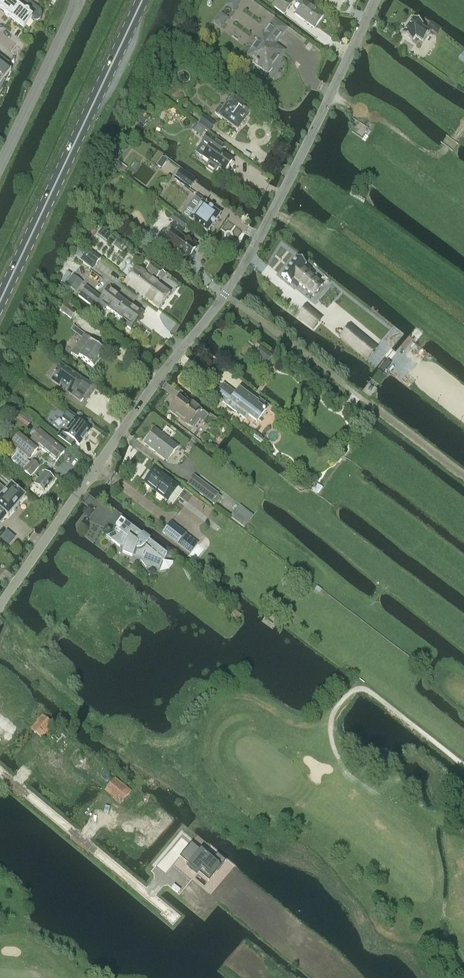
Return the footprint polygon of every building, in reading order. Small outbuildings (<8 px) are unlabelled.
[(0,10),(4,13),(4,14),(11,20),(26,0),(8,0),(0,10)] [(26,0),(11,20),(23,29),(31,19),(32,20),(33,20),(34,20),(35,20),(36,20),(37,20),(38,20),(39,19),(40,18),(40,17),(41,17),(41,16),(41,14),(41,13),(41,12),(40,11),(39,10),(26,0)] [(226,5),(233,11),(242,0),(230,0),(226,5)] [(281,12),(284,14),(291,4),(286,0),(278,0),(273,6),(281,12)] [(314,29),(323,17),(304,2),(295,14),(314,29)] [(213,22),(221,27),(228,18),(221,12),(213,22)] [(422,27),(423,25),(414,18),(412,20),(410,20),(408,23),(408,26),(402,35),(412,41),(415,37),(424,42),(431,32),(425,29),(422,27)] [(246,57),(259,67),(261,68),(261,70),(265,72),(266,72),(267,73),(268,72),(269,72),(272,68),(272,67),(283,52),(273,45),(276,41),(277,42),(286,30),(274,21),(246,57)] [(0,64),(0,90),(4,81),(3,80),(11,70),(5,66),(8,63),(3,59),(0,64)] [(237,131),(251,113),(232,99),(231,100),(231,99),(229,99),(227,100),(226,102),(225,103),(226,105),(227,106),(218,117),(237,131)] [(140,116),(134,125),(141,129),(146,121),(140,116)] [(215,125),(204,116),(198,124),(209,133),(215,125)] [(191,130),(201,137),(206,131),(196,124),(191,130)] [(232,161),(220,153),(224,147),(207,135),(201,144),(208,149),(202,157),(209,162),(205,169),(214,175),(219,169),(224,173),(232,161)] [(161,169),(167,161),(162,157),(156,165),(161,169)] [(195,183),(179,170),(173,179),(189,191),(195,183)] [(207,233),(221,215),(204,203),(205,201),(197,195),(193,200),(200,205),(189,220),(207,233)] [(183,229),(187,224),(174,215),(170,220),(175,223),(183,229)] [(185,239),(184,238),(174,231),(169,228),(157,244),(162,248),(168,252),(165,256),(181,268),(185,261),(187,263),(191,258),(190,257),(196,249),(191,245),(193,241),(188,238),(188,239),(186,237),(185,239)] [(76,250),(72,256),(79,261),(91,269),(94,264),(97,265),(101,259),(88,250),(84,255),(76,250)] [(282,276),(281,276),(290,284),(291,284),(290,283),(291,282),(297,287),(299,285),(309,293),(313,296),(322,286),(318,282),(308,274),(311,270),(305,266),(306,266),(296,258),(297,259),(282,276)] [(158,310),(170,294),(150,279),(152,277),(156,279),(162,272),(151,264),(145,271),(146,272),(144,274),(136,268),(124,284),(158,310)] [(72,290),(76,292),(83,282),(72,275),(65,285),(68,287),(72,290)] [(131,330),(144,312),(135,306),(134,308),(117,295),(118,293),(110,286),(101,298),(86,286),(78,296),(94,308),(97,304),(105,311),(107,308),(124,321),(122,323),(131,330)] [(75,313),(64,305),(59,312),(70,320),(75,313)] [(73,326),(71,329),(82,338),(71,353),(78,359),(79,358),(93,368),(105,352),(90,341),(91,340),(85,335),(73,326)] [(357,334),(348,345),(365,359),(375,348),(357,334)] [(267,364),(272,356),(260,347),(255,355),(267,364)] [(91,386),(81,379),(80,380),(61,366),(51,380),(60,386),(61,384),(74,394),(73,396),(80,401),(91,386)] [(259,400),(257,403),(239,390),(236,394),(223,385),(215,396),(245,419),(248,416),(256,423),(268,407),(259,400)] [(19,401),(12,395),(7,402),(14,407),(19,401)] [(208,416),(191,402),(187,407),(178,400),(169,411),(192,429),(199,419),(203,422),(208,416)] [(29,425),(33,420),(19,409),(14,415),(29,425)] [(76,444),(79,446),(90,431),(88,430),(89,428),(84,424),(82,426),(75,420),(77,418),(67,411),(62,418),(70,424),(63,434),(60,432),(56,437),(73,448),(76,444)] [(167,461),(178,447),(155,429),(144,443),(167,461)] [(31,441),(34,443),(32,445),(20,435),(12,445),(17,449),(17,453),(11,460),(24,471),(30,477),(39,467),(32,461),(30,464),(26,461),(28,458),(29,459),(37,450),(42,450),(56,462),(64,452),(39,431),(31,441)] [(262,437),(256,433),(253,437),(260,443),(262,440),(262,437)] [(154,469),(144,483),(168,501),(178,488),(154,469)] [(34,484),(43,492),(54,480),(45,472),(34,484)] [(187,485),(211,504),(218,494),(194,476),(187,485)] [(316,483),(311,489),(315,492),(319,486),(316,483)] [(6,515),(8,517),(25,497),(11,485),(6,491),(0,486),(0,522),(6,515)] [(244,528),(247,524),(248,522),(234,512),(230,517),(244,528)] [(162,560),(164,561),(167,554),(120,518),(115,525),(120,529),(119,531),(121,532),(118,535),(115,533),(106,536),(120,547),(124,549),(122,553),(132,557),(133,555),(141,558),(140,559),(146,567),(151,564),(159,567),(162,560)] [(177,545),(182,538),(186,534),(171,523),(162,534),(177,545)] [(295,590),(302,590),(306,583),(302,577),(295,577),(291,583),(295,590)] [(13,716),(8,723),(19,732),(25,726),(13,716)] [(108,813),(107,815),(114,821),(116,819),(126,828),(133,821),(126,813),(126,811),(132,806),(134,807),(144,815),(152,808),(118,784),(113,789),(122,797),(108,813)] [(211,859),(190,842),(181,853),(178,856),(189,865),(188,867),(198,876),(199,874),(208,881),(225,861),(216,853),(211,859)]
